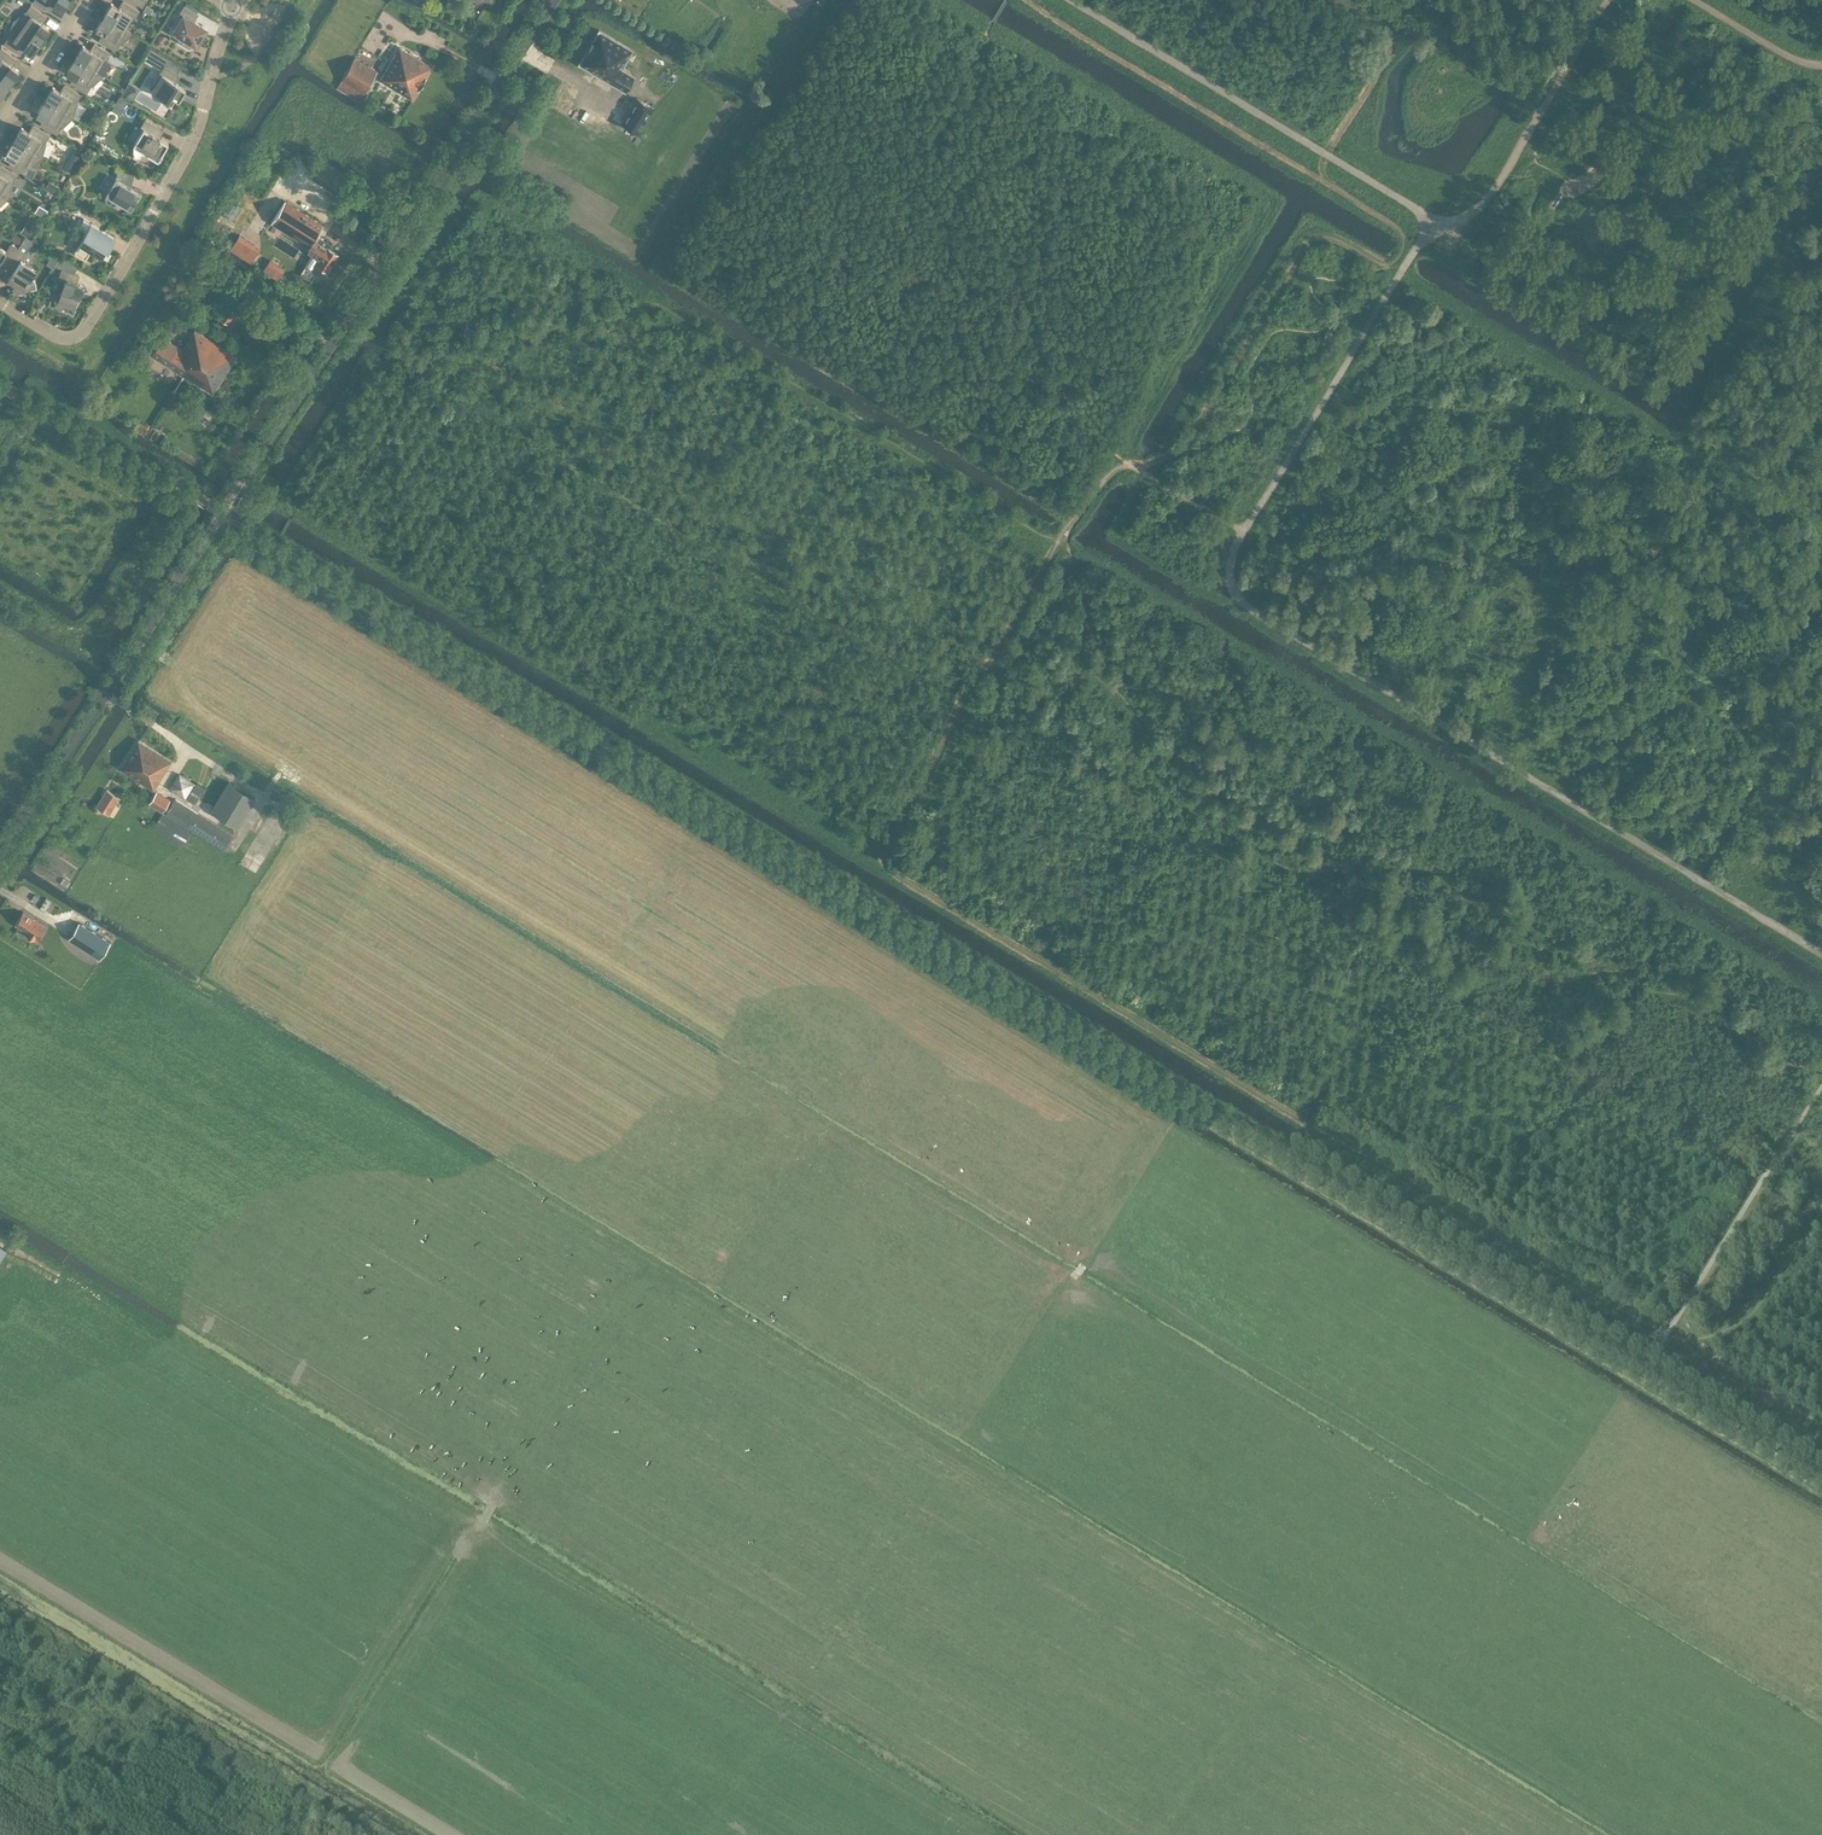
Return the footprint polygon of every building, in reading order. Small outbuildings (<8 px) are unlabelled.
[(48,9),(49,10),(50,9),(49,8),(53,2),(62,8),(68,0),(35,0),(48,9)] [(125,2),(122,8),(112,2),(104,15),(125,28),(133,16),(135,18),(140,10),(125,1),(124,1),(125,2)] [(15,21),(14,20),(41,39),(50,27),(40,21),(45,15),(46,15),(31,4),(26,12),(15,21)] [(154,8),(147,4),(144,9),(151,13),(154,8)] [(194,21),(199,13),(185,5),(180,14),(183,16),(174,31),(181,35),(179,39),(180,42),(189,48),(193,47),(195,43),(197,45),(199,40),(201,40),(202,40),(203,39),(204,38),(204,37),(204,35),(204,34),(204,33),(207,28),(194,21)] [(132,33),(133,32),(125,28),(104,15),(96,28),(106,34),(102,40),(101,40),(116,50),(121,42),(131,32),(132,33)] [(15,21),(10,35),(5,42),(20,53),(20,52),(19,51),(23,45),(32,52),(41,39),(14,20),(14,21),(15,21)] [(625,92),(636,75),(624,68),(634,49),(599,28),(578,63),(625,92)] [(107,59),(112,52),(96,43),(96,44),(97,44),(93,51),(83,45),(76,58),(97,71),(97,70),(103,74),(104,75),(112,62),(107,59)] [(381,79),(413,98),(432,66),(400,46),(381,79)] [(2,47),(0,49),(0,74),(10,82),(19,70),(10,63),(15,57),(16,58),(16,57),(2,47)] [(355,57),(337,87),(360,100),(378,70),(355,57)] [(72,83),(88,92),(92,85),(103,75),(104,75),(103,74),(97,70),(97,71),(76,58),(68,71),(78,77),(74,83),(73,82),(72,83)] [(179,72),(165,64),(160,72),(163,74),(153,90),(164,97),(163,98),(163,99),(163,100),(163,101),(164,102),(164,103),(165,103),(166,104),(167,105),(168,105),(170,105),(171,105),(172,104),(173,103),(176,98),(179,100),(186,89),(178,84),(179,83),(174,80),(179,72)] [(1,94),(10,82),(0,74),(0,93),(1,94)] [(74,116),(73,115),(77,101),(82,94),(66,85),(67,86),(63,92),(53,86),(46,99),(74,116)] [(120,96),(112,110),(121,114),(128,101),(120,96)] [(654,108),(637,97),(622,122),(639,132),(654,108)] [(714,98),(710,104),(716,108),(720,101),(714,98)] [(73,116),(74,117),(74,116),(46,99),(38,112),(48,118),(44,124),(43,124),(42,124),(58,134),(62,126),(73,116)] [(102,106),(98,112),(103,116),(107,109),(102,106)] [(169,142),(156,134),(161,127),(146,118),(141,126),(144,128),(134,144),(135,145),(134,146),(134,147),(134,148),(134,149),(134,150),(134,151),(134,152),(134,153),(135,154),(135,155),(136,156),(136,157),(138,158),(139,159),(144,151),(159,159),(169,142)] [(42,156),(46,142),(50,135),(35,125),(35,126),(36,127),(32,133),(22,127),(14,140),(43,157),(42,156)] [(31,167),(41,157),(43,157),(14,140),(7,153),(16,159),(13,165),(11,164),(11,165),(31,177),(36,169),(31,167)] [(116,166),(120,159),(112,155),(108,161),(116,166)] [(322,157),(309,178),(329,190),(343,199),(356,179),(322,157)] [(76,163),(69,158),(63,167),(71,172),(76,163)] [(13,182),(17,174),(2,165),(2,166),(3,166),(0,171),(0,191),(10,197),(10,196),(9,196),(13,182)] [(117,201),(118,201),(131,209),(141,192),(139,191),(140,188),(130,186),(134,173),(119,169),(117,177),(106,194),(107,194),(107,195),(107,196),(107,197),(107,198),(107,199),(107,200),(108,200),(108,201),(108,202),(109,202),(110,203),(112,203),(113,203),(114,203),(116,203),(116,202),(117,201)] [(46,187),(57,194),(61,188),(50,181),(46,187)] [(8,196),(10,197),(0,191),(0,204),(8,196)] [(62,192),(59,198),(69,204),(72,198),(62,192)] [(309,245),(310,246),(317,234),(323,224),(286,200),(272,222),(276,224),(294,236),(309,245)] [(36,212),(45,217),(49,210),(40,205),(36,212)] [(116,238),(85,219),(80,227),(87,232),(75,252),(86,259),(91,251),(103,258),(107,249),(109,250),(116,238)] [(31,237),(37,227),(29,223),(28,226),(26,224),(21,232),(31,237)] [(16,234),(12,240),(20,245),(23,238),(16,234)] [(332,244),(317,234),(310,246),(309,245),(307,249),(313,253),(305,266),(317,274),(321,267),(329,271),(339,253),(329,248),(332,244)] [(229,248),(250,261),(258,249),(237,235),(229,248)] [(7,281),(8,282),(9,280),(15,284),(17,291),(30,288),(28,281),(36,268),(29,264),(34,255),(27,251),(33,241),(25,236),(19,247),(10,262),(16,266),(7,281)] [(3,258),(10,262),(19,247),(12,242),(7,250),(0,246),(0,263),(3,258)] [(79,266),(61,256),(55,265),(75,273),(79,266)] [(271,259),(263,271),(278,279),(286,268),(271,259)] [(73,309),(74,309),(84,285),(76,282),(79,274),(63,268),(59,276),(67,279),(61,293),(55,296),(60,308),(66,305),(74,308),(73,309)] [(237,311),(228,305),(220,319),(228,324),(237,311)] [(250,310),(245,307),(238,319),(243,322),(250,310)] [(292,324),(286,320),(282,326),(288,330),(292,324)] [(163,337),(152,354),(185,375),(208,338),(196,330),(183,349),(163,337)] [(213,392),(237,356),(208,338),(185,375),(213,392)] [(172,759),(139,738),(121,766),(154,787),(172,759)] [(198,781),(188,798),(196,803),(207,787),(198,781)] [(257,797),(229,781),(212,809),(239,826),(257,797)] [(110,815),(110,814),(114,816),(117,811),(119,807),(116,805),(121,797),(107,788),(96,806),(110,815)] [(163,812),(171,799),(157,790),(149,803),(163,812)] [(234,834),(176,798),(166,813),(195,831),(224,850),(234,834)] [(182,846),(192,831),(164,813),(154,828),(182,846)] [(41,896),(35,892),(31,899),(36,903),(41,896)] [(52,901),(47,897),(40,908),(45,911),(52,901)] [(46,925),(24,911),(16,923),(27,930),(26,932),(36,939),(37,937),(38,938),(46,925)] [(110,941),(80,922),(70,938),(100,958),(110,941)]
